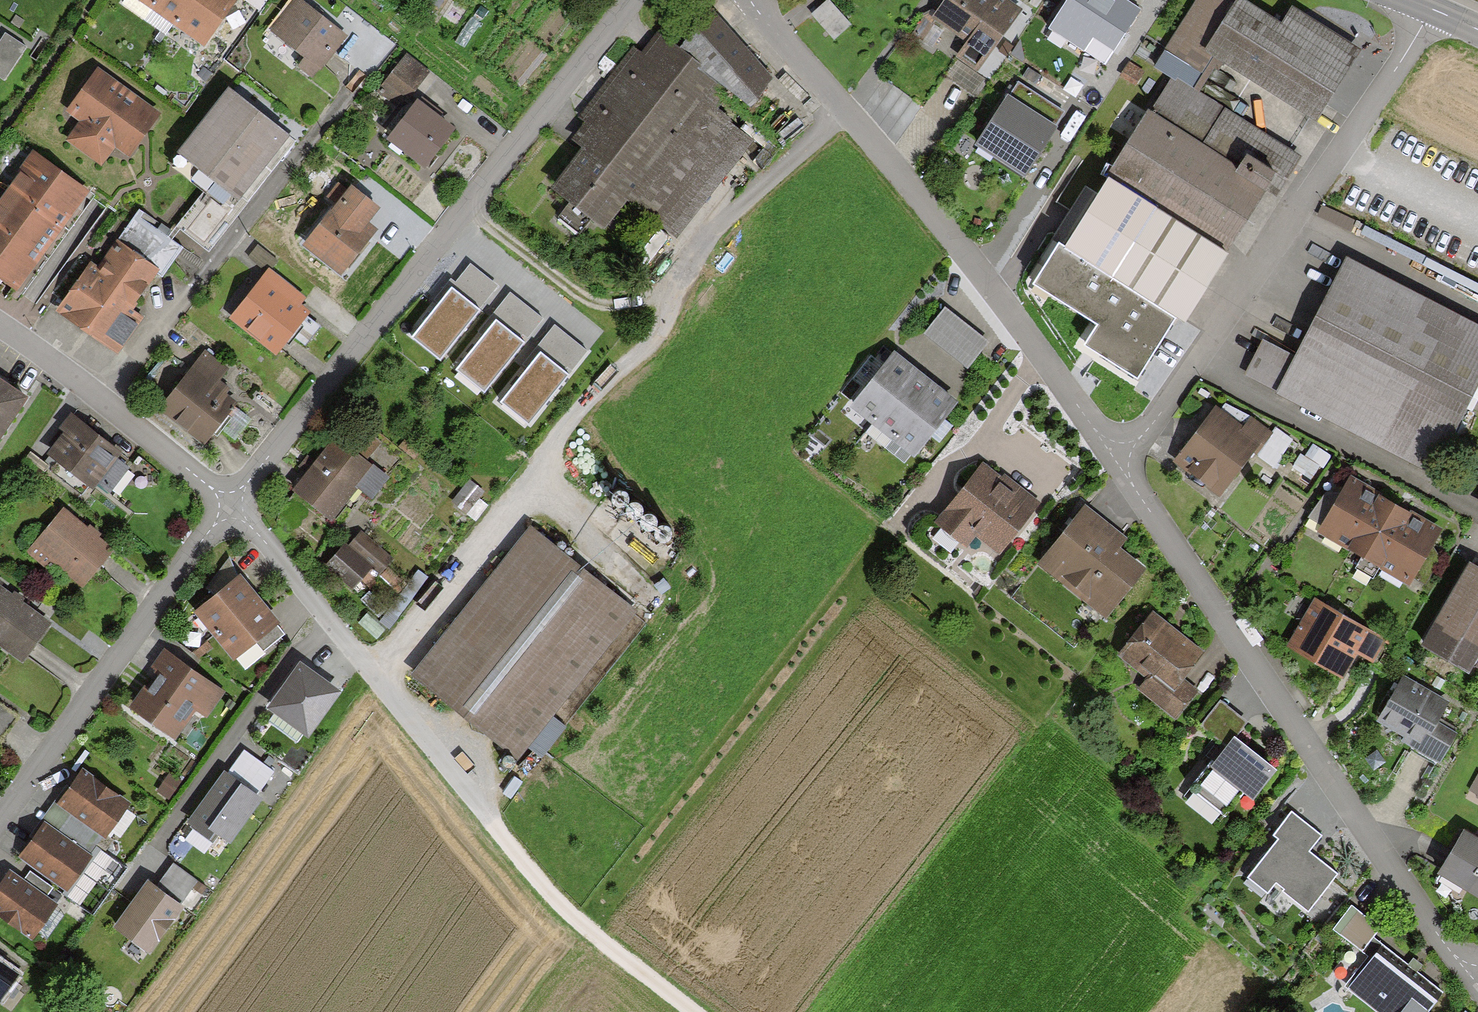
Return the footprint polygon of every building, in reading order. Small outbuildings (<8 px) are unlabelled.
[(205,46),(238,0),(139,0),(205,46)] [(300,0),(294,0),(273,28),(306,52),(297,63),(312,74),(344,32),(300,0)] [(931,18),(965,41),(955,56),(977,70),(1020,8),(1008,0),(944,0),(931,18)] [(1048,27),(1104,64),(1141,9),(1128,0),(1066,0),(1048,27)] [(1155,67),(1171,78),(1176,81),(1178,78),(1193,88),(1213,55),(1316,120),(1360,50),(1291,6),(1280,24),(1244,0),(1234,0),(1233,2),(1219,0),(1195,0),(1155,67)] [(851,25),(829,1),(812,17),(834,40),(851,25)] [(774,73),(711,10),(681,40),(744,103),(774,73)] [(16,16),(12,23),(19,28),(24,21),(16,16)] [(3,35),(0,40),(0,82),(4,85),(27,50),(3,35)] [(717,111),(715,80),(657,36),(643,54),(632,46),(580,114),(588,120),(575,137),(588,147),(559,185),(606,221),(627,194),(677,232),(750,137),(717,111)] [(427,72),(404,54),(375,91),(399,109),(427,72)] [(1145,72),(1129,62),(1120,77),(1137,87),(1145,72)] [(157,115),(96,71),(67,111),(81,121),(67,141),(100,164),(111,148),(126,158),(157,115)] [(1171,78),(1151,110),(1148,108),(1105,176),(1109,178),(1064,247),(1177,320),(1183,323),(1266,191),(1277,197),(1303,157),(1193,88),(1178,78),(1176,81),(1171,78)] [(1011,98),(1054,125),(1063,110),(1020,84),(1011,98)] [(289,131),(232,86),(171,162),(228,207),(289,131)] [(1011,98),(1006,95),(974,144),(1025,177),(1058,127),(1054,125),(1011,98)] [(456,124),(420,96),(391,134),(427,161),(456,124)] [(10,188),(63,225),(85,192),(32,155),(10,188)] [(344,186),(337,180),(325,195),(332,201),(344,186)] [(378,203),(351,182),(305,241),(342,270),(376,227),(366,219),(378,203)] [(0,201),(0,230),(40,257),(63,225),(10,188),(0,201)] [(1350,231),(1355,221),(1322,205),(1318,215),(1350,231)] [(0,230),(0,278),(17,290),(40,257),(0,230)] [(1177,320),(1064,247),(1052,238),(1026,280),(1092,322),(1097,324),(1083,345),(1138,381),(1177,320)] [(130,308),(158,269),(117,240),(98,268),(89,261),(56,307),(115,349),(140,315),(130,308)] [(1347,260),(1298,359),(1264,342),(1246,377),(1430,468),(1477,372),(1477,325),(1347,260)] [(452,290),(478,310),(498,286),(471,264),(456,282),(451,278),(434,299),(440,304),(452,290)] [(278,287),(264,276),(232,318),(274,351),(306,309),(291,298),(295,293),(282,283),(278,287)] [(478,310),(452,290),(440,304),(414,336),(441,357),(478,310)] [(497,321),(519,339),(523,334),(527,338),(543,319),(511,292),(478,331),(485,336),(497,321)] [(988,341),(944,308),(924,335),(968,368),(988,341)] [(519,339),(497,321),(485,336),(458,369),(484,390),(523,342),(519,339)] [(541,354),(563,371),(567,367),(571,371),(587,351),(555,325),(523,364),(529,369),(541,354)] [(226,369),(202,351),(160,408),(201,439),(230,401),(223,396),(228,389),(217,381),(226,369)] [(895,352),(884,365),(872,355),(842,393),(853,401),(850,406),(914,457),(958,402),(941,388),(929,379),(910,364),(895,352)] [(563,371),(541,354),(529,369),(503,402),(531,424),(569,376),(563,371)] [(0,382),(0,438),(26,400),(0,382)] [(1242,428),(1216,407),(1174,459),(1217,494),(1268,432),(1250,418),(1242,428)] [(91,485),(96,479),(108,489),(126,466),(113,456),(119,449),(70,412),(60,426),(65,431),(49,452),(91,485)] [(380,441),(370,433),(358,448),(367,456),(380,441)] [(385,474),(334,436),(293,490),(329,517),(354,483),(370,495),(385,474)] [(1001,478),(981,463),(934,523),(966,548),(976,536),(1000,554),(1040,501),(1004,474),(1001,478)] [(1378,492),(1348,475),(1315,529),(1346,547),(1378,492)] [(482,491),(467,479),(453,498),(469,509),(482,491)] [(626,492),(619,489),(611,492),(609,499),(614,506),(622,506),(627,500),(626,492)] [(1378,492),(1346,547),(1380,567),(1412,511),(1378,492)] [(640,505),(633,501),(625,504),(623,512),(628,518),(636,518),(641,512),(640,505)] [(1125,537),(1084,504),(1037,563),(1106,617),(1146,568),(1118,546),(1125,537)] [(1412,511),(1380,567),(1409,583),(1440,526),(1412,511)] [(86,532),(63,512),(25,556),(43,572),(50,563),(80,589),(111,553),(96,540),(99,536),(90,527),(86,532)] [(654,517),(647,513),(640,516),(638,524),(642,530),(650,531),(655,525),(654,517)] [(633,607),(531,526),(414,673),(516,754),(633,607)] [(669,530),(662,526),(654,529),(652,537),(657,543),(665,544),(670,538),(669,530)] [(380,561),(351,537),(324,568),(353,592),(380,561)] [(1465,560),(1421,642),(1466,667),(1477,645),(1477,567),(1465,560)] [(259,596),(240,572),(195,609),(215,633),(259,596)] [(0,580),(0,644),(21,658),(47,621),(0,589),(4,583),(0,580)] [(259,596),(215,633),(234,655),(278,618),(259,596)] [(1380,636),(1313,599),(1287,644),(1339,673),(1352,650),(1367,658),(1380,636)] [(1197,649),(1149,611),(1115,652),(1145,676),(1136,687),(1172,715),(1193,688),(1176,675),(1197,649)] [(383,629),(364,613),(355,623),(374,639),(383,629)] [(222,694),(164,652),(152,669),(158,674),(132,708),(176,740),(196,713),(204,719),(222,694)] [(338,693),(300,667),(269,713),(307,738),(338,693)] [(1444,700),(1399,675),(1374,718),(1412,739),(1408,747),(1434,761),(1451,731),(1432,721),(1444,700)] [(1225,743),(1233,733),(1243,720),(1216,699),(1198,722),(1225,743)] [(15,716),(0,705),(0,736),(15,716)] [(1273,764),(1233,733),(1225,743),(1190,787),(1221,811),(1240,787),(1249,794),(1273,764)] [(244,753),(226,776),(254,797),(272,775),(244,753)] [(129,803),(84,771),(58,807),(71,816),(99,836),(104,839),(129,803)] [(1477,773),(1469,789),(1476,793),(1474,796),(1477,798),(1477,773)] [(254,797),(226,776),(189,824),(210,841),(215,835),(227,844),(260,802),(254,797)] [(1266,893),(1272,886),(1308,913),(1337,874),(1309,852),(1322,836),(1292,813),(1244,876),(1266,893)] [(59,834),(86,854),(99,836),(71,816),(59,834)] [(59,834),(45,824),(19,860),(65,893),(91,857),(86,854),(59,834)] [(1460,829),(1435,871),(1477,896),(1477,839),(1460,829)] [(156,885),(181,901),(195,880),(170,864),(156,885)] [(21,882),(45,899),(51,890),(27,873),(21,882)] [(9,874),(0,887),(0,921),(29,942),(55,906),(45,899),(21,882),(9,874)] [(156,885),(148,879),(116,926),(149,948),(181,901),(156,885)] [(1374,929),(1346,909),(1329,933),(1356,953),(1374,929)] [(1373,951),(1345,987),(1377,1011),(1418,1011),(1431,996),(1373,951)] [(0,962),(0,990),(14,972),(0,962)]
